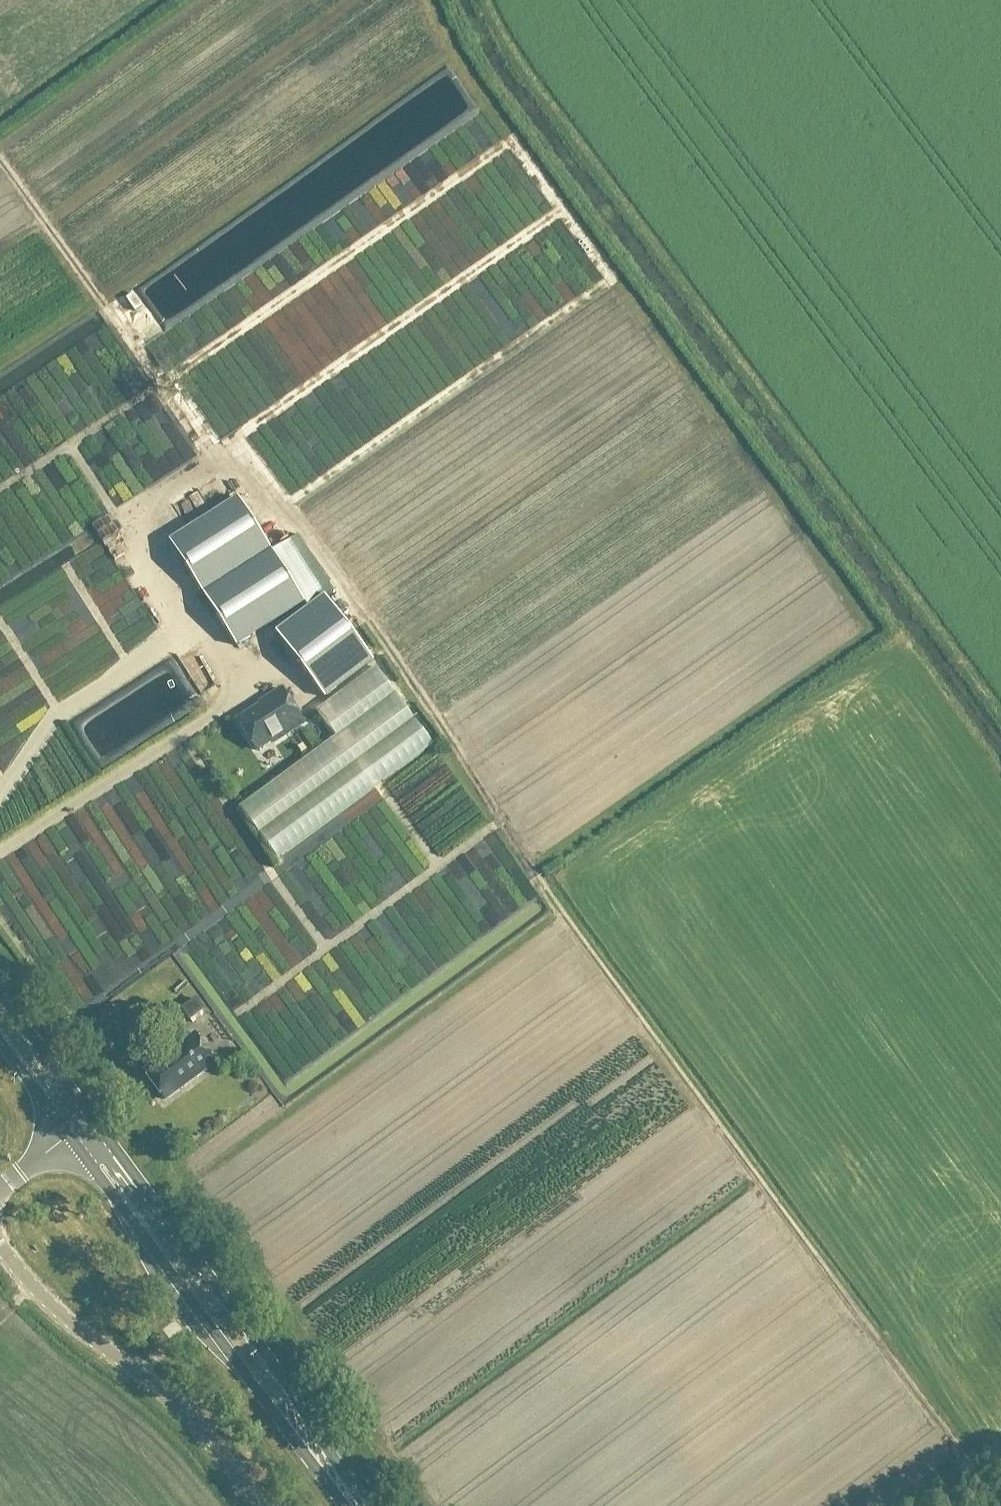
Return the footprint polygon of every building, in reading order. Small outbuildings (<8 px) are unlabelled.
[(174,545),(184,564),(246,529),(219,481),(155,517),(172,546),(174,545)] [(322,597),(287,541),(270,552),(303,603),(307,608),(322,597)] [(303,603),(270,552),(203,596),(236,647),(303,603)] [(274,633),(323,698),(371,661),(323,596),(322,597),(307,608),(274,633)] [(121,644),(134,638),(128,626),(149,617),(142,600),(108,615),(121,644)] [(91,629),(77,637),(78,638),(67,643),(77,661),(101,647),(91,629)] [(207,661),(187,667),(196,694),(215,689),(207,661)] [(431,747),(374,669),(316,713),(335,739),(238,810),(276,861),(431,747)] [(268,700),(236,721),(255,751),(271,741),(272,743),(302,723),(280,690),(267,698),(268,700)] [(195,1001),(181,1011),(189,1021),(203,1011),(195,1001)] [(143,1073),(164,1102),(215,1064),(194,1035),(143,1073)]
